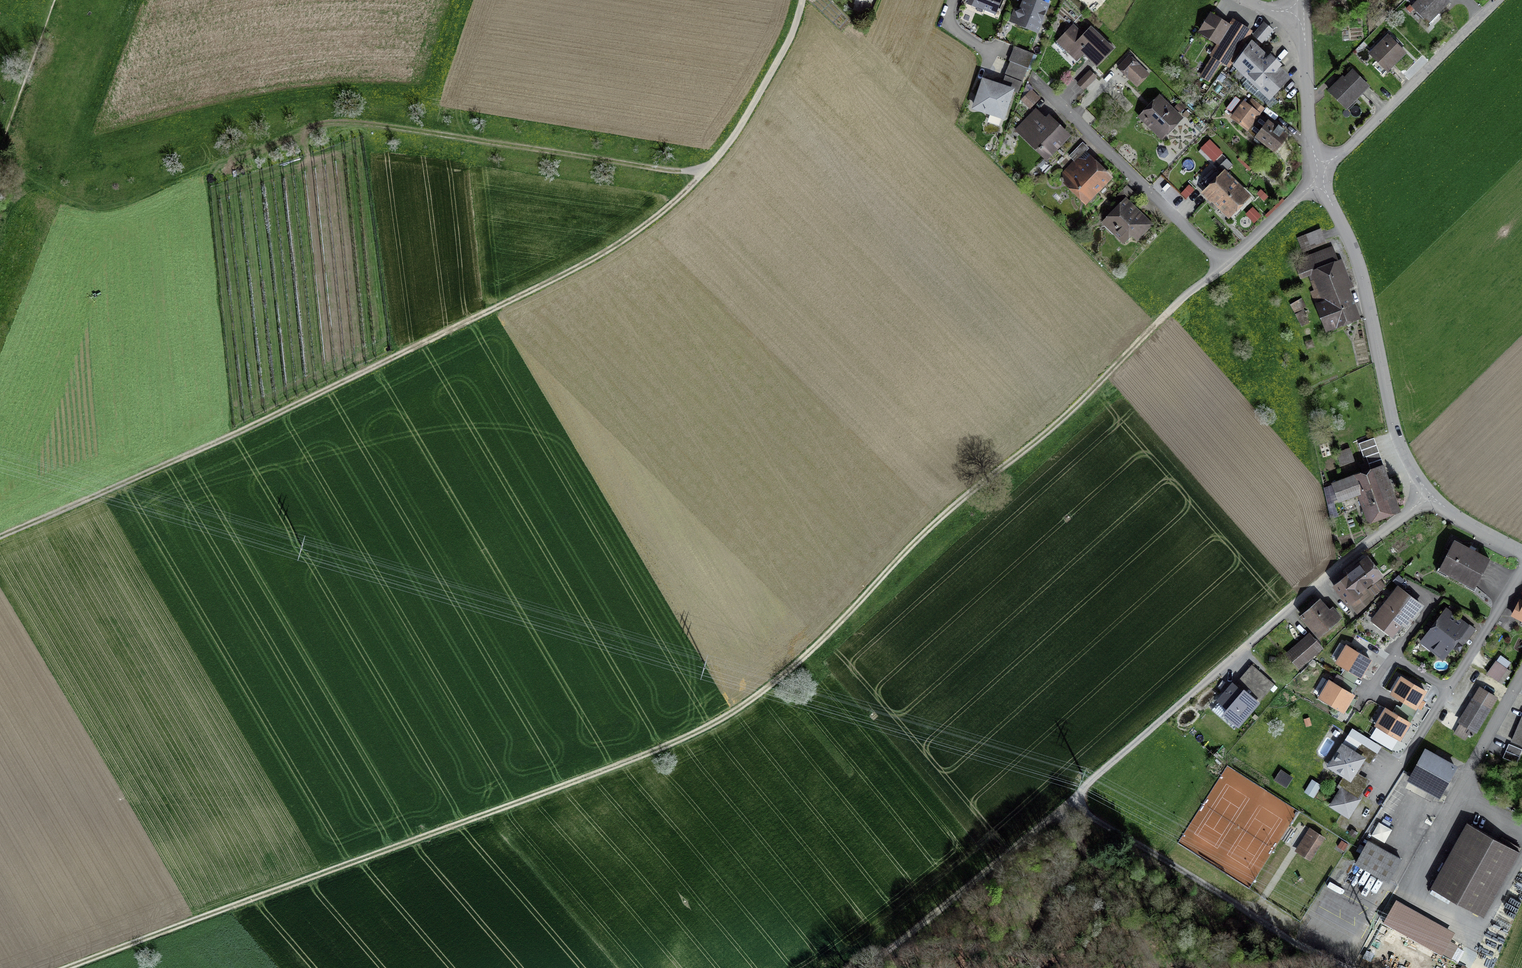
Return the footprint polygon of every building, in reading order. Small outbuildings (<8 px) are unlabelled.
[(964,6),(993,16),(999,0),(966,0),(964,6)] [(1047,6),(1031,0),(1022,0),(1017,12),(1013,10),(1008,23),(1036,34),(1047,6)] [(1444,0),(1420,0),(1411,9),(1427,25),(1447,3),(1444,0)] [(1216,46),(1228,27),(1209,16),(1197,35),(1216,46)] [(1213,54),(1214,55),(1201,76),(1210,81),(1222,61),(1229,64),(1248,33),(1233,23),(1213,54)] [(1272,33),(1263,25),(1252,37),(1261,45),(1272,33)] [(1082,37),(1072,28),(1056,43),(1076,63),(1083,57),(1094,68),(1112,51),(1090,29),(1082,37)] [(1404,56),(1386,37),(1366,55),(1385,75),(1404,56)] [(1272,65),(1252,46),(1237,68),(1268,97),(1286,78),(1272,65)] [(1009,77),(1006,85),(1018,90),(1026,70),(1031,55),(1014,49),(1011,58),(1010,61),(1012,62),(1007,76),(1009,77)] [(1148,76),(1129,57),(1112,74),(1121,83),(1126,79),(1136,88),(1148,76)] [(1345,110),(1367,88),(1351,72),(1342,81),(1340,79),(1327,92),(1345,110)] [(1096,80),(1089,73),(1076,85),(1083,92),(1096,80)] [(1003,117),(1011,91),(997,87),(983,82),(975,108),(1003,117)] [(1028,110),(1039,100),(1031,91),(1020,101),(1028,110)] [(1182,119),(1159,97),(1137,119),(1160,142),(1182,119)] [(1246,132),(1259,116),(1242,103),(1230,118),(1246,132)] [(1044,120),(1036,112),(1016,131),(1046,162),(1069,139),(1047,117),(1044,120)] [(1271,153),(1284,136),(1265,122),(1253,140),(1271,153)] [(1110,180),(1084,155),(1088,151),(1081,145),(1068,158),(1073,164),(1057,180),(1084,206),(1110,180)] [(1248,198),(1223,172),(1220,175),(1213,168),(1197,183),(1205,191),(1200,195),(1224,221),(1248,198)] [(1151,226),(1125,200),(1100,225),(1122,247),(1130,238),(1135,243),(1151,226)] [(1325,245),(1320,232),(1298,240),(1303,254),(1325,245)] [(1336,263),(1331,249),(1301,261),(1303,266),(1296,268),(1301,281),(1310,277),(1320,304),(1314,306),(1325,334),(1358,321),(1347,291),(1352,289),(1341,261),(1336,263)] [(1304,309),(1300,301),(1290,307),(1294,314),(1304,309)] [(1356,467),(1348,447),(1336,452),(1345,472),(1356,467)] [(1398,513),(1381,467),(1330,486),(1337,504),(1357,496),(1368,525),(1398,513)] [(1487,561),(1453,544),(1437,574),(1471,592),(1487,561)] [(1366,561),(1330,588),(1345,608),(1348,605),(1355,614),(1374,600),(1372,599),(1367,592),(1364,588),(1378,577),(1366,561)] [(1380,582),(1367,592),(1372,599),(1385,590),(1380,582)] [(1421,609),(1396,589),(1370,623),(1391,638),(1400,626),(1405,630),(1421,609)] [(1319,602),(1299,618),(1316,640),(1340,620),(1331,609),(1327,613),(1319,602)] [(1518,602),(1510,619),(1521,625),(1521,604),(1518,602)] [(1468,627),(1445,610),(1419,645),(1442,662),(1468,627)] [(1321,651),(1308,636),(1285,656),(1298,671),(1321,651)] [(1371,659),(1346,646),(1337,663),(1362,676),(1371,659)] [(1505,671),(1495,664),(1487,677),(1497,683),(1505,671)] [(1228,708),(1224,713),(1237,724),(1256,703),(1257,704),(1274,684),(1252,665),(1238,681),(1246,688),(1242,692),(1233,685),(1220,700),(1228,708)] [(1426,691),(1402,676),(1391,694),(1415,708),(1426,691)] [(1352,693),(1328,681),(1319,698),(1343,711),(1352,693)] [(1474,735),(1495,700),(1479,690),(1458,725),(1474,735)] [(1409,721),(1385,709),(1376,725),(1400,738),(1409,721)] [(1510,744),(1521,749),(1521,717),(1510,744)] [(1357,802),(1368,783),(1353,774),(1361,761),(1368,765),(1376,752),(1361,743),(1355,753),(1342,745),(1330,766),(1345,775),(1337,789),(1340,790),(1329,809),(1349,820),(1359,803),(1357,802)] [(1509,746),(1504,758),(1516,763),(1521,751),(1509,746)] [(1454,769),(1424,752),(1407,783),(1438,799),(1454,769)] [(1291,779),(1280,773),(1274,783),(1285,790),(1291,779)] [(1313,780),(1306,792),(1313,797),(1321,786),(1313,780)] [(1482,916),(1515,855),(1465,827),(1431,888),(1482,916)] [(1323,839),(1309,830),(1295,853),(1309,862),(1323,839)] [(1386,883),(1399,861),(1367,842),(1354,864),(1386,883)] [(1395,908),(1386,924),(1442,955),(1451,938),(1395,908)]
